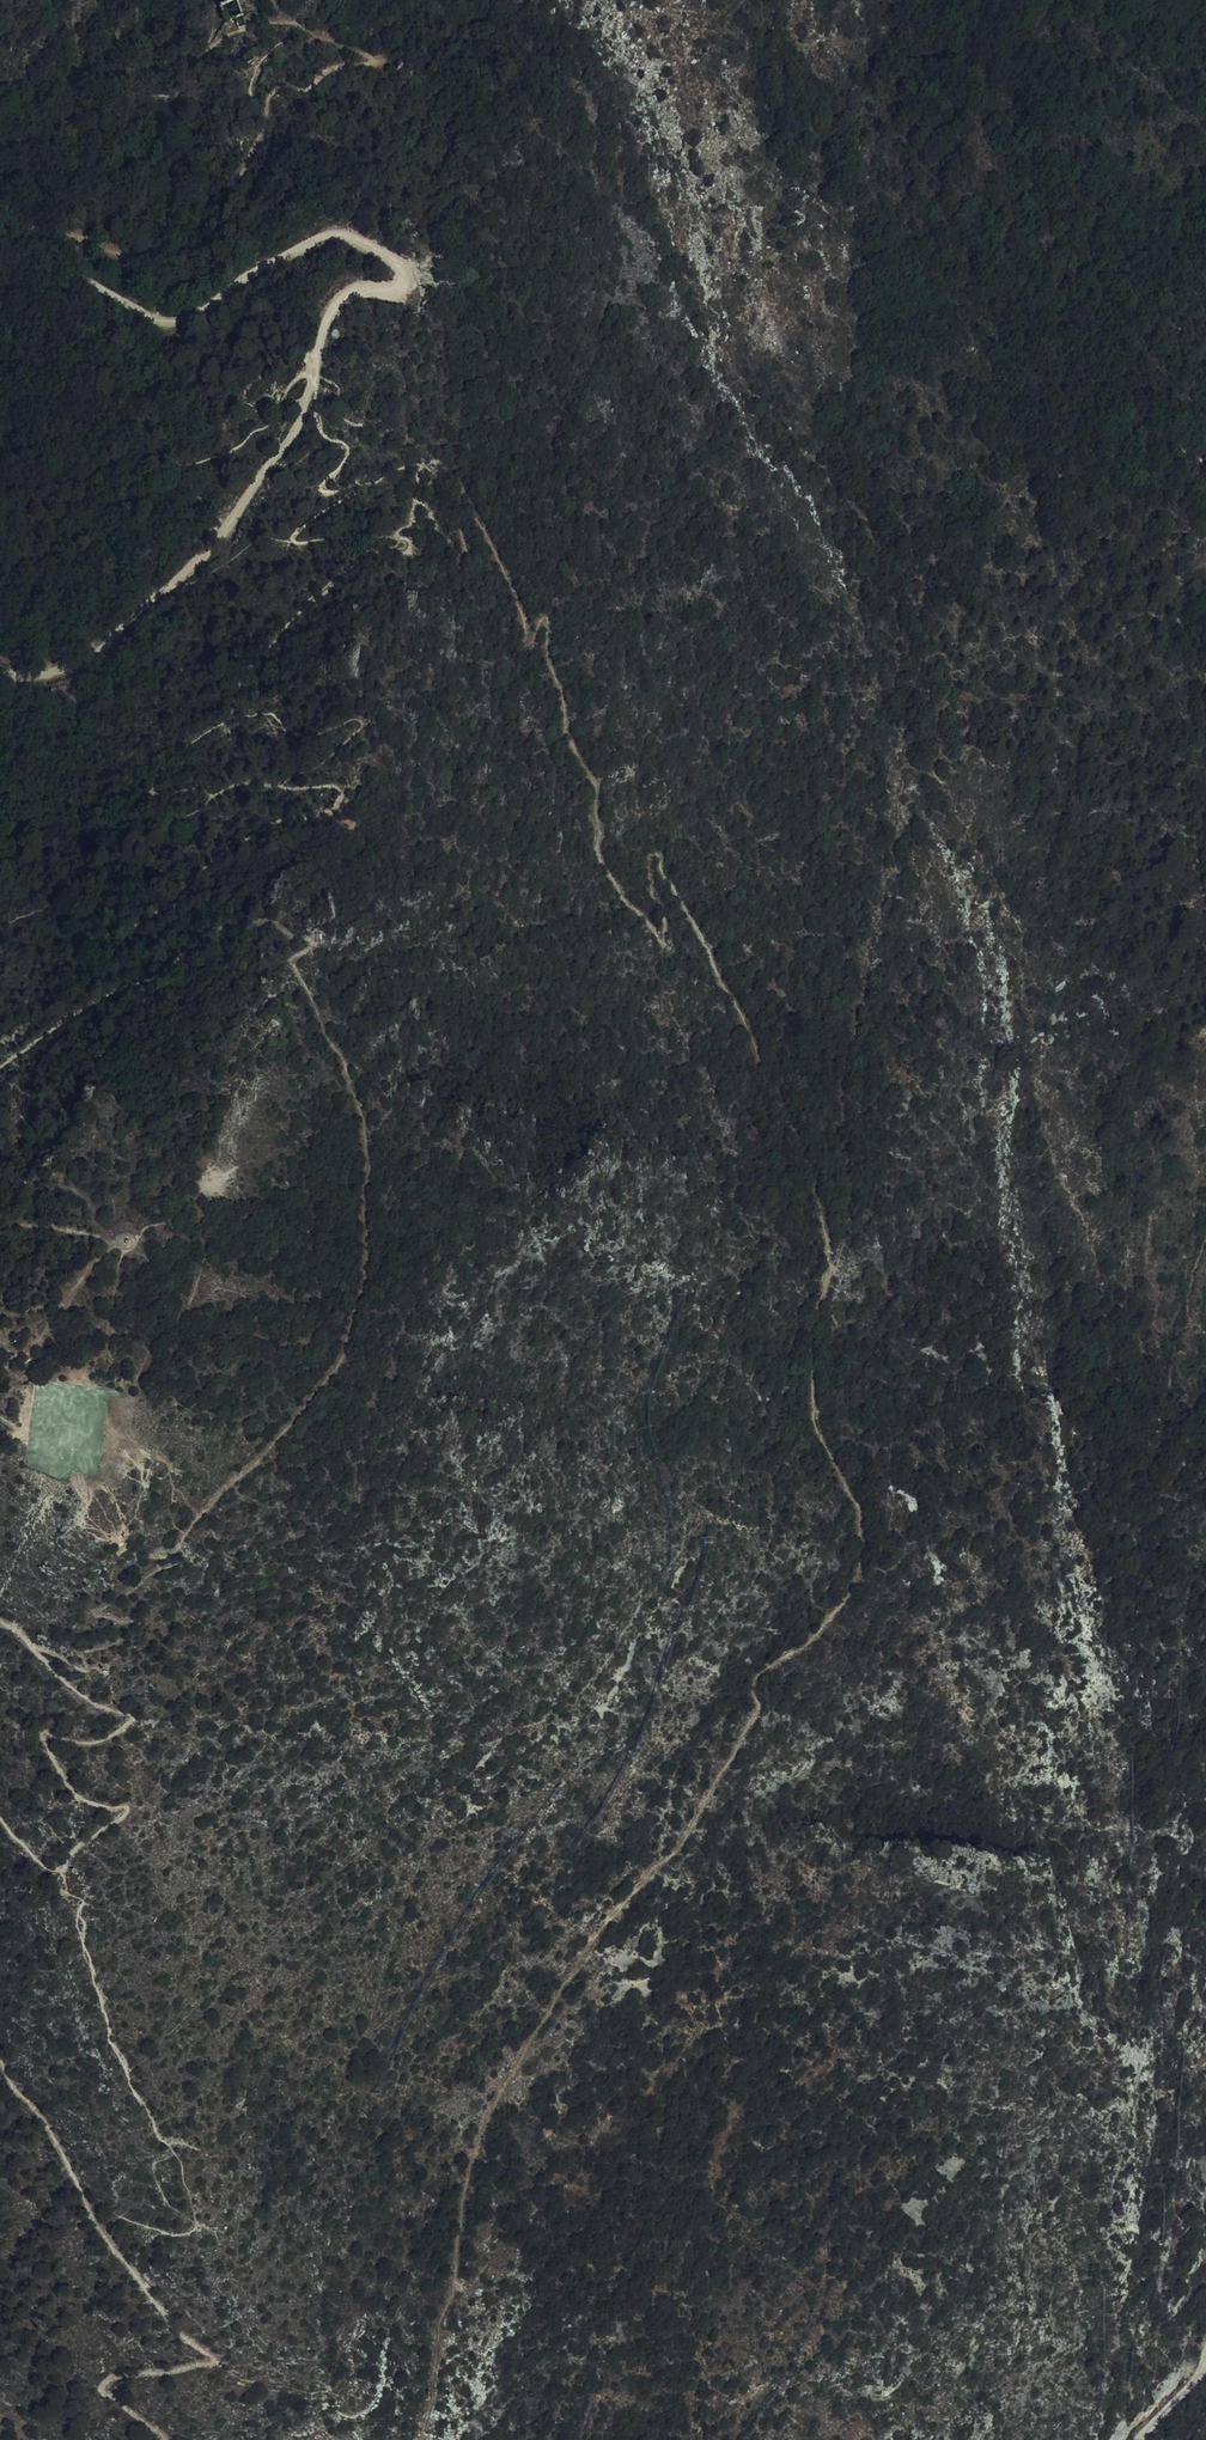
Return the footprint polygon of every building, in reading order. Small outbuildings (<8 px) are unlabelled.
[(227,11),(236,8),(233,0),(213,0),(218,15),(227,11)] [(124,1233),(119,1234),(115,1239),(116,1246),(120,1250),(126,1250),(132,1248),(135,1243),(134,1237),(129,1233),(124,1233)]
